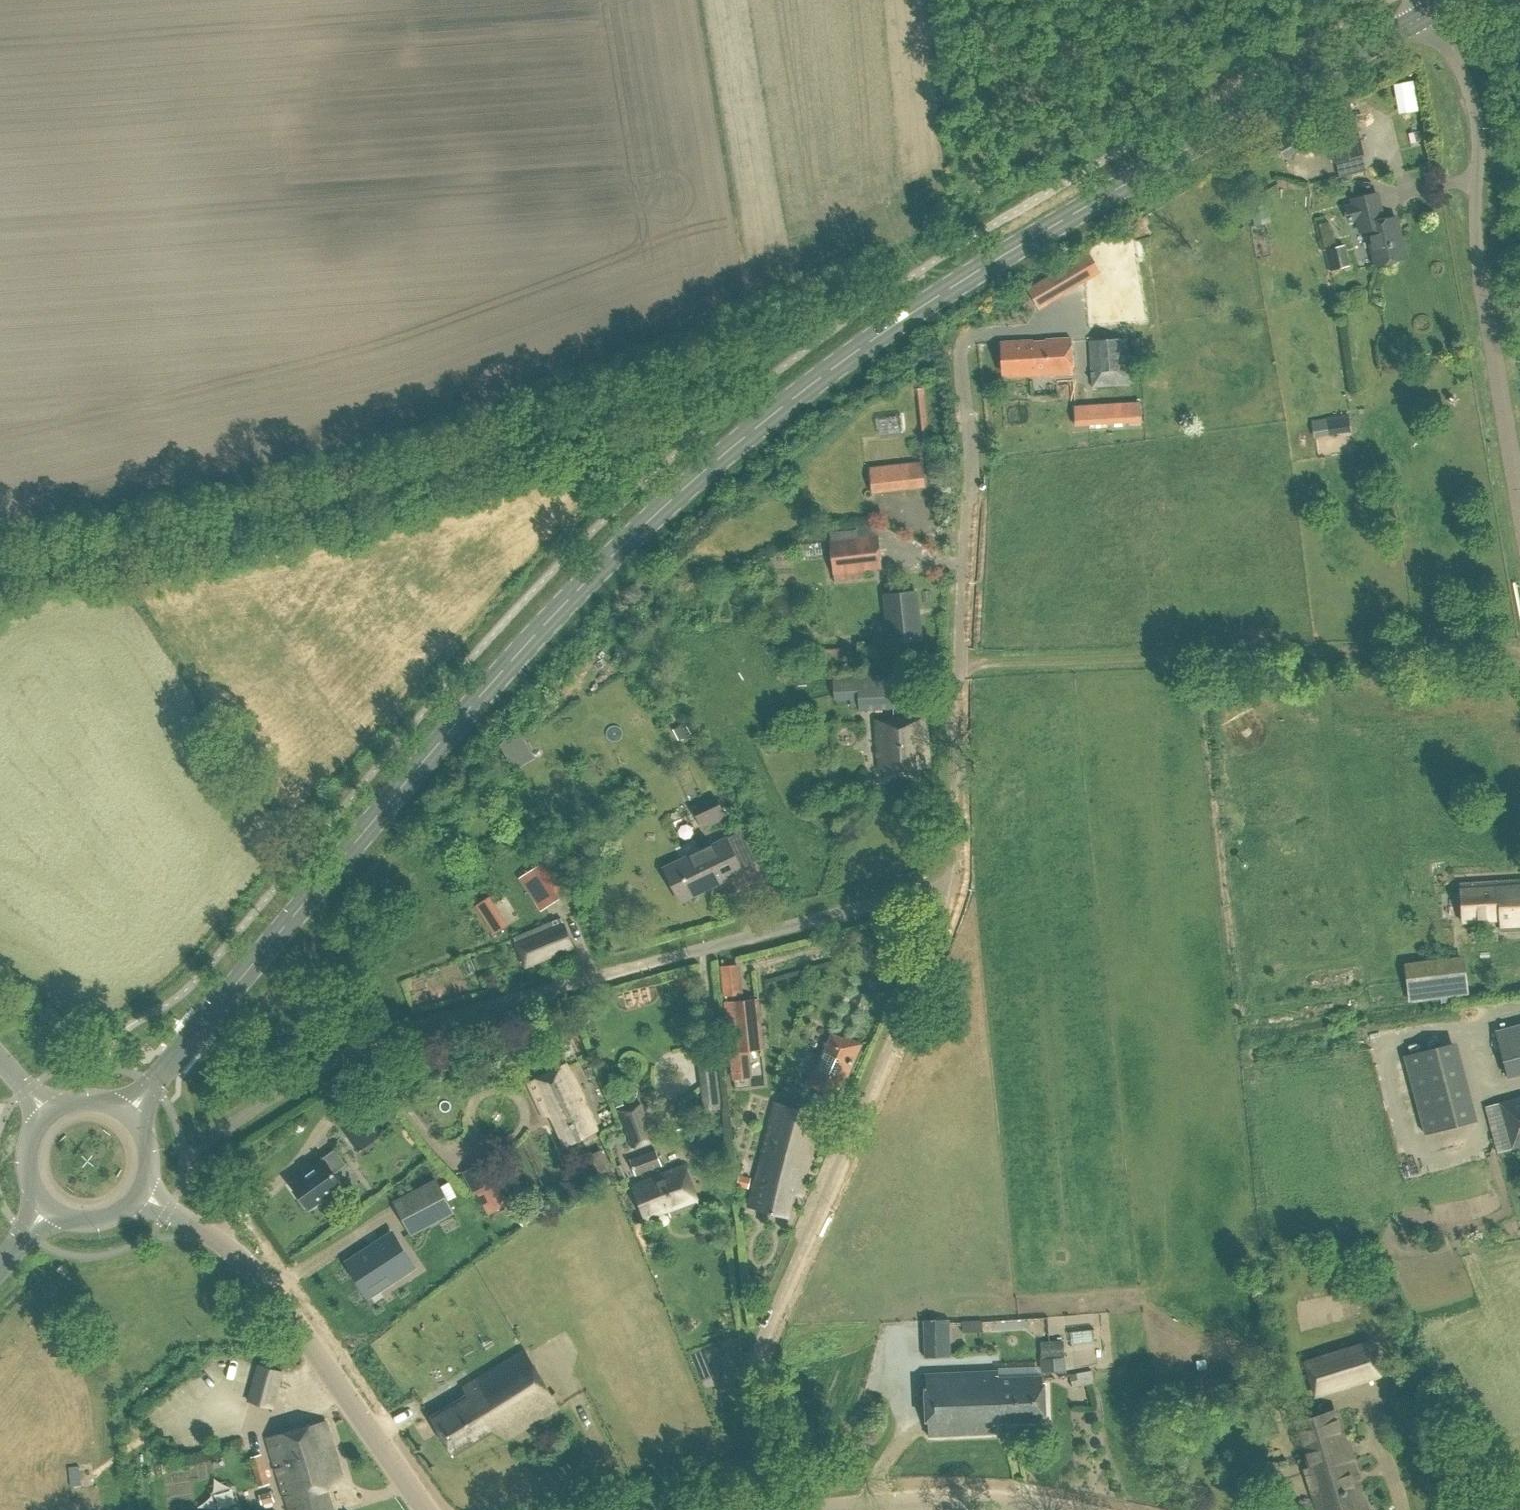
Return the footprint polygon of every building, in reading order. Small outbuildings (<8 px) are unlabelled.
[(1352,114),(1321,121),(1332,164),(1363,156),(1352,114)] [(1367,230),(1375,264),(1406,257),(1396,217),(1383,220),(1377,193),(1352,199),(1360,232),(1367,230)] [(1252,206),(1255,226),(1265,224),(1261,204),(1252,206)] [(1088,276),(1078,259),(1045,279),(1055,296),(1088,276)] [(1003,372),(1008,372),(1009,377),(1073,373),(1071,338),(1046,339),(1046,343),(1033,344),(1033,340),(1001,342),(1003,372)] [(1127,339),(1087,340),(1090,388),(1131,385),(1127,339)] [(931,443),(926,386),(921,386),(926,443),(931,443)] [(1087,405),(1088,425),(1142,421),(1141,402),(1087,405)] [(879,415),(880,434),(906,432),(905,413),(879,415)] [(1313,422),(1315,436),(1344,432),(1351,430),(1348,416),(1313,422)] [(884,476),(888,501),(939,494),(936,469),(884,476)] [(834,574),(862,570),(859,538),(830,541),(834,574)] [(891,642),(921,639),(916,591),(886,594),(891,642)] [(826,648),(826,662),(846,662),(846,648),(826,648)] [(858,700),(857,711),(895,709),(892,670),(832,674),(833,701),(858,700)] [(878,741),(880,771),(930,767),(929,755),(931,754),(928,716),(874,719),(876,741),(878,741)] [(687,723),(675,730),(681,741),(694,734),(690,728),(687,723)] [(693,809),(702,830),(726,819),(717,798),(693,809)] [(675,862),(690,895),(714,883),(715,886),(742,873),(726,837),(675,862)] [(532,871),(554,903),(570,892),(548,860),(532,871)] [(1419,882),(1435,878),(1433,868),(1416,872),(1419,882)] [(1500,919),(1506,930),(1519,929),(1519,880),(1459,883),(1462,921),(1500,919)] [(501,917),(522,910),(518,900),(497,907),(501,917)] [(573,947),(561,919),(515,937),(527,966),(573,947)] [(736,963),(715,966),(719,995),(740,993),(736,963)] [(1453,974),(1450,966),(1433,971),(1436,979),(1453,974)] [(1444,977),(1446,995),(1468,993),(1466,974),(1444,977)] [(718,1003),(728,1080),(752,1077),(749,1052),(763,1051),(756,998),(718,1003)] [(749,1206),(788,1216),(794,1193),(801,1195),(813,1149),(804,1147),(808,1134),(816,1136),(821,1115),(818,1114),(826,1094),(836,1098),(860,1044),(845,1038),(844,1040),(833,1035),(812,1085),(818,1088),(808,1111),(776,1103),(749,1206)] [(583,1099),(566,1065),(530,1082),(547,1116),(552,1113),(566,1145),(596,1130),(582,1100),(583,1099)] [(1512,1149),(1519,1147),(1519,1097),(1485,1106),(1498,1153),(1512,1149)] [(614,1112),(629,1151),(655,1141),(641,1102),(614,1112)] [(308,1206),(310,1208),(343,1185),(334,1173),(347,1164),(336,1148),(322,1158),(325,1161),(293,1184),(301,1196),(299,1198),(306,1208),(308,1206)] [(627,1159),(634,1176),(660,1166),(654,1149),(627,1159)] [(633,1185),(645,1217),(668,1209),(671,1216),(700,1205),(685,1165),(633,1185)] [(739,1185),(751,1189),(754,1178),(742,1174),(739,1185)] [(438,1182),(413,1195),(420,1209),(403,1218),(408,1228),(435,1214),(437,1218),(453,1210),(438,1182)] [(482,1193),(493,1213),(511,1203),(500,1182),(482,1193)] [(392,1240),(345,1265),(358,1290),(384,1277),(390,1289),(411,1277),(392,1240)] [(922,1320),(923,1358),(951,1357),(949,1319),(922,1320)] [(964,1320),(964,1332),(984,1331),(984,1320),(964,1320)] [(1079,1327),(1078,1342),(1101,1344),(1102,1329),(1079,1327)] [(1383,1377),(1371,1339),(1302,1360),(1314,1399),(1383,1377)] [(1044,1341),(1044,1358),(1068,1357),(1067,1340),(1044,1341)] [(431,1416),(454,1455),(495,1430),(508,1438),(559,1407),(526,1350),(464,1388),(468,1394),(431,1416)] [(249,1401),(272,1408),(283,1371),(260,1364),(249,1401)] [(926,1373),(929,1436),(1001,1433),(1001,1420),(1045,1418),(1043,1377),(999,1379),(998,1370),(926,1373)] [(1072,1374),(1074,1387),(1096,1383),(1094,1370),(1072,1374)] [(1305,1468),(1318,1509),(1368,1509),(1352,1456),(1350,1457),(1335,1410),(1297,1422),(1311,1466),(1305,1468)] [(326,1420),(268,1438),(285,1496),(286,1495),(291,1509),(334,1509),(328,1490),(342,1473),(326,1420)] [(271,1484),(265,1462),(254,1465),(260,1487),(271,1484)]
